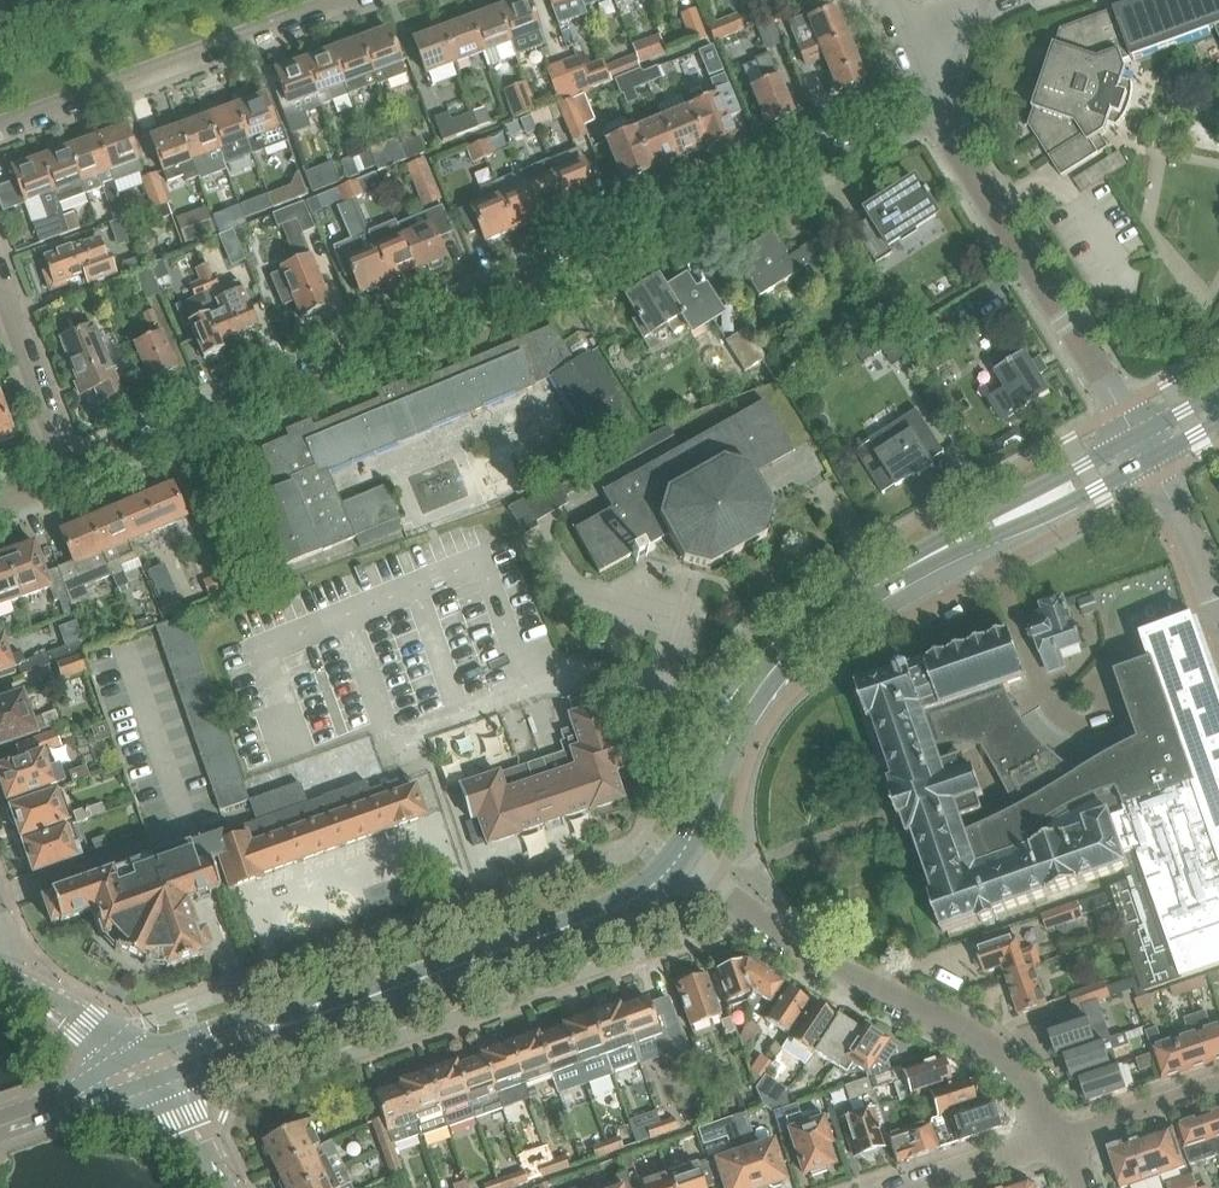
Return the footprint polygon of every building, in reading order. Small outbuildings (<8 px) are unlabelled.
[(500,8),(512,42),(517,55),(545,45),(541,32),(529,0),(522,0),(500,8)] [(553,7),(560,25),(588,14),(585,6),(583,0),(550,0),(553,7)] [(1118,19),(1130,54),(1133,60),(1216,29),(1218,35),(1218,0),(1146,0),(1115,11),(1118,19)] [(867,79),(838,7),(812,18),(810,14),(790,21),(808,64),(826,56),(840,90),(847,87),(849,90),(861,85),(860,82),(867,79)] [(500,8),(471,18),(484,53),(489,66),(517,55),(512,42),(500,8)] [(695,9),(682,14),(693,43),(707,38),(695,9)] [(738,14),(709,26),(715,41),(744,28),(738,14)] [(1130,54),(1118,19),(1101,19),(1100,17),(1062,31),(1057,46),(1056,46),(1034,110),(1035,110),(1030,126),(1064,178),(1110,148),(1101,135),(1106,133),(1109,123),(1118,126),(1122,122),(1125,117),(1127,114),(1128,112),(1129,109),(1131,106),(1132,103),(1132,100),(1133,97),(1133,94),(1134,91),(1134,87),(1133,82),(1124,79),(1128,70),(1123,57),(1130,54)] [(471,18),(443,29),(456,63),(484,53),(471,18)] [(773,18),(759,24),(770,49),(784,43),(773,18)] [(390,28),(361,39),(373,73),(378,84),(379,84),(379,85),(407,74),(402,62),(390,28)] [(443,29),(414,39),(427,73),(456,63),(443,29)] [(361,39),(333,49),(346,83),(350,95),(378,84),(373,73),(361,39)] [(644,41),(633,45),(640,63),(650,59),(644,41)] [(716,45),(699,51),(709,75),(725,69),(716,45)] [(333,49),(305,60),(317,94),(322,105),(333,101),(348,95),(350,95),(346,83),(333,49)] [(771,53),(744,64),(768,123),(795,112),(771,53)] [(635,55),(607,66),(612,79),(613,82),(616,80),(641,70),(635,55)] [(578,56),(563,62),(575,96),(591,90),(590,88),(582,67),(578,56)] [(605,59),(582,67),(590,88),(612,79),(607,66),(605,59)] [(305,60),(276,70),(289,104),(293,116),(322,105),(317,94),(305,60)] [(563,62),(547,68),(560,102),(575,96),(563,62)] [(658,67),(644,73),(649,84),(662,78),(658,67)] [(641,70),(616,80),(622,96),(624,95),(635,90),(649,84),(644,73),(641,70)] [(737,137),(729,117),(741,112),(725,72),(710,79),(717,95),(690,106),(706,147),(707,147),(708,149),(737,137)] [(526,84),(504,92),(514,119),(536,111),(526,84)] [(267,94),(237,105),(250,139),(255,153),(290,139),(285,124),(279,126),(267,94)] [(584,125),(595,121),(584,94),(572,99),(584,125)] [(572,99),(551,107),(556,118),(564,115),(574,140),(587,135),(584,125),(572,99)] [(462,100),(447,105),(451,114),(465,109),(462,100)] [(221,150),(249,140),(236,106),(208,116),(221,150)] [(690,106),(663,118),(679,159),(706,147),(690,106)] [(484,108),(474,112),(480,127),(490,123),(484,108)] [(450,112),(436,118),(444,140),(480,127),(474,112),(452,120),(450,112)] [(212,172),(210,166),(224,161),(221,150),(208,116),(180,127),(199,177),(212,172)] [(607,130),(605,131),(626,182),(655,171),(654,169),(650,170),(634,129),(631,121),(628,121),(624,118),(608,125),(607,130)] [(634,129),(650,170),(654,169),(679,159),(663,118),(634,129)] [(115,181),(116,181),(145,170),(129,126),(98,137),(115,181)] [(154,136),(167,170),(170,179),(184,174),(187,181),(199,177),(180,127),(154,136)] [(70,148),(82,182),(87,194),(106,187),(118,220),(130,216),(116,181),(115,181),(98,137),(70,148)] [(420,137),(400,145),(406,160),(426,152),(420,137)] [(490,139),(479,143),(485,158),(496,154),(490,139)] [(399,141),(371,152),(377,166),(378,168),(379,171),(406,160),(400,145),(399,141)] [(479,143),(469,147),(475,162),(485,158),(479,143)] [(87,194),(82,182),(70,148),(42,158),(59,205),(87,194)] [(551,161),(569,206),(599,194),(585,161),(586,160),(580,148),(552,159),(552,161),(551,161)] [(371,152),(343,163),(349,179),(360,175),(360,173),(377,166),(371,152)] [(1120,152),(1075,179),(1082,192),(1128,165),(1120,152)] [(14,169),(19,183),(0,190),(0,201),(4,211),(41,197),(49,220),(34,225),(41,243),(70,233),(64,218),(42,158),(14,169)] [(424,160),(409,166),(425,206),(440,200),(424,160)] [(569,206),(551,161),(525,172),(529,183),(528,184),(542,217),(569,206)] [(307,175),(314,193),(324,189),(317,171),(307,175)] [(157,173),(142,179),(153,208),(168,203),(157,173)] [(914,178),(877,201),(864,210),(870,219),(854,229),(876,264),(892,253),(885,242),(912,224),(918,234),(940,219),(927,199),(929,197),(925,190),(923,192),(914,178)] [(361,179),(351,183),(357,198),(367,193),(361,179)] [(348,183),(338,188),(338,189),(343,201),(344,203),(355,199),(348,183)] [(496,184),(483,190),(488,201),(474,207),(474,205),(462,210),(471,233),(482,228),(487,240),(515,229),(501,195),(496,184)] [(542,217),(528,184),(501,195),(515,229),(542,217)] [(291,186),(268,195),(273,208),(296,199),(291,186)] [(333,247),(346,277),(347,275),(352,273),(361,293),(389,281),(369,233),(355,199),(344,203),(338,206),(352,240),(335,247),(333,247)] [(254,200),(241,205),(246,218),(259,213),(254,200)] [(304,202),(273,214),(278,227),(282,226),(297,220),(303,233),(316,228),(304,202)] [(168,203),(153,208),(158,220),(161,219),(172,214),(168,203)] [(239,205),(230,209),(237,226),(246,222),(239,205)] [(180,218),(188,241),(217,230),(209,207),(180,218)] [(442,207),(398,225),(403,237),(416,270),(428,265),(430,269),(434,271),(443,267),(445,263),(443,259),(445,258),(437,238),(452,232),(442,207)] [(76,214),(64,218),(70,233),(82,228),(76,214)] [(217,218),(223,233),(233,229),(228,214),(217,218)] [(396,222),(369,233),(389,281),(416,270),(403,237),(398,225),(396,222)] [(787,259),(771,235),(734,259),(738,266),(737,267),(741,272),(742,272),(759,299),(797,275),(796,273),(809,264),(824,286),(839,276),(816,239),(800,249),(801,250),(787,259)] [(47,257),(51,269),(46,271),(53,290),(71,284),(69,279),(96,269),(99,279),(119,272),(111,249),(106,251),(102,239),(88,244),(87,242),(47,257)] [(282,271),(271,276),(284,305),(295,301),(301,317),(332,305),(311,255),(297,261),(293,262),(280,268),(282,271)] [(141,257),(125,263),(129,273),(144,267),(141,257)] [(163,260),(152,265),(159,280),(170,275),(163,260)] [(150,298),(163,293),(152,265),(139,271),(150,298)] [(210,265),(197,270),(202,281),(215,275),(210,265)] [(178,306),(177,307),(185,325),(189,324),(203,358),(223,350),(220,342),(230,337),(212,292),(220,288),(215,275),(202,281),(192,285),(197,298),(178,306)] [(674,334),(687,326),(692,335),(723,315),(707,288),(696,292),(688,278),(666,292),(659,280),(628,298),(639,318),(633,321),(644,339),(668,325),(674,334)] [(220,288),(212,292),(230,337),(259,326),(244,289),(243,289),(240,280),(220,288)] [(95,289),(86,293),(90,302),(99,298),(95,289)] [(153,310),(144,313),(150,327),(159,323),(153,310)] [(63,341),(61,341),(67,355),(68,354),(80,381),(77,382),(82,394),(96,388),(101,401),(128,390),(122,376),(116,379),(100,340),(93,325),(72,334),(61,338),(63,341)] [(585,457),(638,425),(617,392),(615,393),(591,353),(592,353),(591,351),(576,361),(553,326),(499,349),(499,350),(466,363),(466,362),(448,370),(448,371),(415,385),(412,378),(378,392),(381,399),(315,426),(312,420),(287,430),(290,436),(262,447),(279,488),(256,498),(284,567),(357,537),(356,536),(368,531),(373,541),(404,528),(400,518),(386,485),(342,504),(329,472),(416,435),(433,428),(433,425),(465,412),(467,414),(485,407),(484,404),(517,390),(519,393),(537,385),(536,382),(552,376),(553,377),(554,377),(578,416),(577,417),(565,425),(585,457)] [(890,327),(855,348),(864,362),(885,349),(893,363),(907,355),(890,327)] [(748,329),(727,342),(746,372),(767,359),(748,329)] [(162,332),(134,344),(150,381),(177,370),(162,332)] [(1008,352),(996,359),(992,361),(1006,385),(992,393),(1010,424),(1040,407),(1038,403),(1052,395),(1027,353),(1014,361),(1008,352)] [(16,437),(15,435),(6,409),(7,405),(4,397),(1,395),(0,393),(0,442),(16,437)] [(766,401),(703,435),(603,491),(613,509),(575,529),(600,573),(669,534),(684,561),(710,567),(767,535),(774,509),(750,467),(791,445),(766,401)] [(922,415),(907,424),(904,419),(870,440),(879,454),(887,467),(872,476),(884,494),(918,473),(919,475),(934,465),(931,461),(945,452),(935,435),(922,415)] [(1013,433),(1013,439),(1016,445),(1025,440),(1019,429),(1013,433)] [(131,542),(187,518),(173,484),(117,508),(131,542)] [(523,498),(509,508),(526,533),(539,526),(536,521),(569,502),(559,485),(526,503),(523,498)] [(117,508),(90,520),(109,564),(113,575),(119,589),(129,584),(120,561),(136,554),(131,542),(117,508)] [(74,561),(59,568),(72,605),(90,598),(85,586),(113,575),(109,564),(90,520),(61,531),(74,561)] [(75,612),(72,605),(59,568),(46,573),(35,543),(22,547),(19,546),(11,549),(9,552),(5,553),(22,598),(51,588),(56,601),(60,600),(66,616),(75,612)] [(22,598),(5,553),(0,555),(0,606),(22,598)] [(224,571),(204,579),(211,597),(232,589),(224,571)] [(175,579),(158,585),(163,600),(181,593),(175,579)] [(175,596),(160,602),(166,616),(181,610),(175,596)] [(1094,596),(1080,601),(1085,616),(1100,610),(1094,596)] [(1031,633),(1031,634),(1030,635),(1030,636),(1031,637),(1032,638),(1033,639),(1034,640),(1035,640),(1037,640),(1045,664),(1061,658),(1060,653),(1081,645),(1074,626),(1072,626),(1063,600),(1043,607),(1045,613),(1036,617),(1040,627),(1034,629),(1032,631),(1031,632),(1031,633)] [(17,614),(22,629),(23,630),(32,627),(26,611),(17,614)] [(151,617),(135,622),(138,631),(154,626),(151,617)] [(157,627),(163,646),(192,635),(186,617),(157,627)] [(1005,687),(1027,679),(1012,633),(859,686),(858,687),(870,723),(875,721),(896,780),(891,782),(897,798),(905,820),(911,837),(915,835),(936,895),(931,896),(944,932),(981,919),(983,923),(997,918),(996,914),(1047,896),(1104,876),(1126,869),(1131,882),(1110,890),(1111,892),(1116,905),(1124,930),(1126,934),(1140,975),(1143,984),(1145,989),(1218,964),(1218,697),(1192,620),(1144,636),(1152,660),(1115,673),(1139,741),(1123,749),(1108,757),(1093,766),(1078,775),(1071,770),(1064,765),(1057,759),(1050,753),(1044,747),(1038,740),(1032,733),(1026,726),(1021,719),(1017,711),(1012,703),(1008,695),(1005,687)] [(163,646),(169,664),(199,654),(192,635),(163,646)] [(92,637),(80,641),(83,651),(84,651),(96,647),(92,637)] [(16,672),(15,668),(19,666),(22,675),(84,652),(83,651),(80,641),(25,662),(22,652),(11,657),(4,638),(0,639),(0,678),(16,672)] [(57,662),(62,678),(89,669),(84,653),(57,662)] [(205,672),(199,654),(169,664),(176,682),(205,672)] [(176,682),(182,701),(212,690),(205,672),(176,682)] [(500,773),(460,787),(470,820),(478,817),(488,845),(521,833),(520,832),(589,808),(590,810),(624,799),(614,771),(635,764),(622,731),(610,735),(600,704),(598,705),(589,685),(592,683),(591,682),(568,698),(569,699),(570,698),(574,712),(568,715),(573,728),(561,732),(564,740),(560,742),(564,752),(500,773)] [(182,701),(188,719),(218,709),(212,690),(182,701)] [(55,712),(32,720),(23,694),(0,702),(0,745),(59,723),(55,712)] [(40,698),(43,711),(61,708),(59,695),(40,698)] [(223,724),(218,709),(188,719),(195,737),(224,727),(223,724)] [(195,737),(201,756),(231,746),(224,727),(195,737)] [(3,786),(9,800),(63,780),(59,768),(60,765),(54,748),(60,745),(55,731),(17,745),(22,759),(0,767),(0,786),(3,786)] [(201,756),(208,774),(237,764),(231,746),(201,756)] [(244,782),(237,764),(208,774),(214,792),(244,782)] [(88,765),(71,771),(74,781),(91,776),(88,765)] [(367,781),(322,797),(323,798),(308,803),(301,783),(250,801),(256,821),(188,845),(195,866),(210,861),(220,858),(231,889),(263,878),(261,873),(425,815),(415,787),(406,791),(405,788),(400,789),(397,780),(370,791),(367,781)] [(220,811),(250,801),(244,782),(214,792),(220,811)] [(57,791),(11,808),(12,810),(10,810),(10,819),(15,825),(17,824),(22,837),(72,819),(68,807),(63,809),(57,791)] [(101,803),(90,807),(93,816),(104,812),(101,803)] [(90,807),(75,813),(78,822),(93,816),(90,807)] [(478,819),(466,823),(474,846),(486,842),(478,819)] [(34,872),(83,854),(79,843),(83,842),(76,823),(23,842),(24,844),(21,848),(25,858),(30,859),(34,872)] [(93,840),(96,849),(96,850),(109,845),(105,836),(93,840)] [(62,922),(70,919),(95,910),(105,937),(111,935),(113,942),(120,945),(117,951),(150,966),(153,961),(159,964),(161,963),(161,964),(166,962),(167,967),(204,954),(201,949),(211,946),(205,929),(196,933),(194,928),(196,927),(187,900),(219,888),(210,861),(195,866),(188,845),(133,864),(101,875),(51,892),(51,894),(42,897),(51,923),(62,920),(62,922)] [(1111,892),(1079,902),(1083,916),(1084,916),(1096,912),(1116,905),(1111,892)] [(1079,902),(1043,915),(1047,928),(1083,916),(1079,902)] [(983,970),(1002,964),(1005,976),(1026,970),(1016,938),(977,949),(983,970)] [(729,1007),(747,1000),(748,1002),(752,1000),(755,995),(743,962),(742,963),(741,962),(738,963),(737,960),(731,960),(727,963),(728,966),(716,970),(729,1007)] [(746,961),(743,962),(755,995),(752,1000),(748,1002),(749,1006),(754,1009),(762,997),(769,1002),(781,984),(779,982),(780,980),(776,975),(771,974),(769,975),(748,961),(746,960),(746,961)] [(1005,976),(1016,1016),(1044,1008),(1033,968),(1026,970),(1005,976)] [(678,984),(676,984),(691,1026),(720,1016),(706,974),(696,978),(690,976),(682,979),(678,984)] [(1187,981),(1190,991),(1206,986),(1203,976),(1187,981)] [(1190,991),(1187,981),(1171,986),(1174,996),(1190,991)] [(1111,995),(1108,986),(1106,982),(1070,994),(1075,1007),(1094,1001),(1111,995)] [(1119,982),(1108,986),(1111,995),(1122,991),(1119,982)] [(765,1019),(790,1036),(813,1003),(812,1002),(811,1004),(801,997),(803,995),(789,985),(787,987),(786,987),(765,1019)] [(1149,993),(1147,994),(1137,997),(1140,1007),(1153,1003),(1149,993)] [(633,1003),(628,1001),(621,1004),(635,1045),(661,1036),(647,998),(633,1003)] [(1065,1055),(1096,1043),(1091,1027),(1102,1024),(1094,1001),(1075,1007),(1060,1012),(1064,1025),(1049,1030),(1053,1042),(1052,1050),(1057,1055),(1058,1058),(1065,1055)] [(621,1004),(618,1005),(613,1003),(604,1006),(602,1010),(594,1013),(609,1054),(606,1055),(609,1062),(620,1058),(618,1051),(635,1045),(621,1004)] [(804,1049),(797,1059),(806,1064),(814,1051),(839,1017),(838,1016),(836,1018),(825,1011),(825,1007),(820,1003),(816,1004),(813,1003),(790,1036),(788,1038),(804,1049)] [(1196,1015),(1212,1063),(1218,1060),(1218,1025),(1212,1027),(1207,1011),(1206,1012),(1203,1004),(1193,1008),(1196,1015)] [(606,1055),(609,1054),(594,1013),(581,1018),(576,1016),(568,1018),(566,1023),(581,1064),(606,1055)] [(1177,1039),(1188,1071),(1212,1063),(1196,1015),(1185,1018),(1190,1034),(1177,1039)] [(839,1017),(814,1051),(839,1068),(848,1054),(849,1055),(856,1045),(852,1042),(861,1030),(853,1025),(852,1020),(848,1018),(844,1020),(839,1017)] [(730,1018),(721,1021),(726,1035),(735,1032),(730,1018)] [(750,1019),(745,1027),(752,1038),(760,1026),(750,1019)] [(554,1074),(581,1064),(566,1023),(547,1030),(548,1034),(540,1036),(554,1074)] [(865,1025),(862,1030),(861,1030),(852,1042),(856,1045),(849,1055),(848,1054),(839,1068),(844,1071),(850,1063),(867,1074),(889,1041),(887,1040),(885,1034),(879,1030),(873,1031),(865,1025)] [(740,1034),(739,1035),(744,1050),(752,1038),(745,1027),(740,1034)] [(1145,1027),(1127,1033),(1129,1039),(1147,1033),(1147,1031),(1145,1027)] [(1163,1079),(1188,1071),(1177,1039),(1163,1043),(1158,1027),(1147,1031),(1147,1033),(1154,1052),(1157,1062),(1162,1078),(1163,1079)] [(526,1084),(554,1074),(540,1036),(539,1037),(537,1033),(526,1037),(521,1035),(514,1037),(512,1042),(511,1042),(526,1084)] [(1112,1066),(1119,1064),(1114,1050),(1130,1045),(1129,1039),(1127,1033),(1103,1041),(1096,1043),(1065,1055),(1068,1066),(1067,1073),(1073,1079),(1073,1080),(1080,1078),(1112,1066)] [(509,1090),(526,1084),(511,1042),(507,1043),(502,1041),(496,1043),(494,1049),(485,1052),(504,1104),(513,1101),(509,1090)] [(782,1047),(782,1046),(776,1042),(769,1050),(776,1055),(782,1047)] [(457,1062),(476,1116),(502,1107),(501,1105),(504,1104),(485,1052),(483,1053),(484,1056),(474,1060),(473,1056),(457,1062)] [(1142,1056),(1145,1066),(1157,1062),(1154,1052),(1142,1056)] [(762,1054),(752,1070),(763,1077),(765,1075),(773,1061),(762,1054)] [(900,1100),(924,1092),(956,1081),(953,1070),(947,1066),(946,1064),(941,1066),(939,1058),(902,1070),(901,1067),(890,1071),(869,1078),(874,1092),(895,1085),(900,1100)] [(431,1071),(450,1126),(476,1116),(457,1062),(455,1063),(449,1060),(443,1062),(440,1067),(431,1071)] [(1119,1064),(1112,1066),(1080,1078),(1084,1089),(1083,1096),(1088,1100),(1089,1103),(1089,1104),(1128,1091),(1128,1090),(1119,1064)] [(422,1134),(422,1135),(450,1126),(431,1071),(419,1075),(413,1073),(406,1075),(403,1081),(422,1134)] [(763,1077),(758,1087),(766,1107),(772,1111),(786,1091),(788,1089),(765,1075),(763,1077)] [(931,1095),(938,1118),(977,1105),(973,1093),(976,1092),(977,1085),(972,1079),(968,1080),(967,1077),(956,1081),(924,1092),(926,1097),(931,1095)] [(879,1148),(891,1144),(888,1135),(874,1092),(869,1078),(845,1086),(850,1100),(863,1096),(867,1109),(842,1118),(852,1147),(854,1146),(857,1156),(861,1155),(864,1158),(878,1153),(879,1148)] [(403,1081),(392,1085),(390,1089),(375,1095),(383,1117),(388,1131),(393,1144),(422,1134),(403,1081)] [(786,1091),(772,1111),(774,1112),(791,1106),(786,1091)] [(990,1100),(977,1105),(938,1118),(931,1120),(939,1148),(1000,1127),(999,1124),(1000,1115),(993,1108),(990,1100)] [(826,1166),(831,1164),(825,1144),(829,1143),(817,1108),(801,1113),(798,1104),(791,1106),(774,1112),(780,1133),(789,1130),(804,1173),(810,1171),(811,1175),(827,1170),(826,1166)] [(884,1116),(890,1134),(903,1129),(897,1111),(884,1116)] [(1218,1155),(1218,1111),(1205,1116),(1218,1155)] [(757,1187),(759,1187),(769,1185),(773,1187),(780,1184),(783,1180),(786,1179),(773,1140),(757,1146),(746,1112),(733,1116),(757,1187)] [(733,1116),(722,1120),(727,1134),(729,1134),(733,1143),(737,1153),(716,1160),(721,1175),(725,1187),(757,1187),(733,1116)] [(1218,1155),(1205,1116),(1177,1125),(1190,1164),(1218,1155)] [(379,1135),(388,1131),(383,1117),(374,1120),(379,1135)] [(660,1122),(664,1133),(678,1129),(674,1118),(660,1122)] [(321,1148),(307,1120),(283,1131),(278,1130),(270,1133),(269,1138),(264,1140),(277,1168),(321,1148)] [(931,1120),(903,1130),(888,1135),(891,1144),(897,1161),(897,1162),(939,1148),(931,1120)] [(664,1133),(660,1122),(646,1127),(650,1138),(664,1133)] [(1113,1146),(1110,1152),(1122,1187),(1186,1166),(1172,1126),(1113,1146)] [(379,1135),(384,1149),(394,1146),(393,1144),(388,1131),(379,1135)] [(606,1141),(610,1153),(624,1148),(620,1136),(606,1141)] [(610,1153),(606,1141),(592,1146),(596,1158),(610,1153)] [(567,1142),(541,1149),(544,1160),(570,1153),(567,1142)] [(321,1148),(277,1168),(282,1178),(280,1182),(283,1187),(304,1187),(333,1174),(327,1161),(337,1156),(330,1143),(321,1148)] [(384,1149),(389,1162),(398,1159),(394,1146),(384,1149)] [(631,1155),(623,1158),(627,1169),(635,1166),(631,1155)] [(491,1179),(530,1166),(527,1156),(488,1168),(491,1179)] [(569,1167),(565,1156),(551,1161),(556,1172),(569,1167)] [(674,1187),(707,1187),(714,1185),(706,1160),(696,1163),(694,1157),(683,1161),(685,1167),(668,1173),(674,1187)] [(398,1159),(389,1162),(393,1175),(403,1171),(398,1159)] [(716,1160),(707,1163),(712,1178),(721,1175),(716,1160)] [(551,1161),(538,1166),(542,1177),(556,1172),(551,1161)] [(499,1187),(509,1187),(528,1181),(525,1170),(497,1180),(499,1187)] [(668,1173),(652,1178),(650,1172),(639,1176),(641,1182),(640,1182),(642,1187),(674,1187),(668,1173)] [(628,1173),(617,1176),(619,1182),(605,1186),(606,1187),(633,1187),(628,1173)] [(304,1187),(354,1187),(351,1182),(340,1187),(333,1174),(304,1187)] [(1194,1174),(1168,1183),(1170,1187),(1199,1187),(1194,1174)] [(497,1180),(483,1185),(484,1187),(499,1187),(497,1180)]
